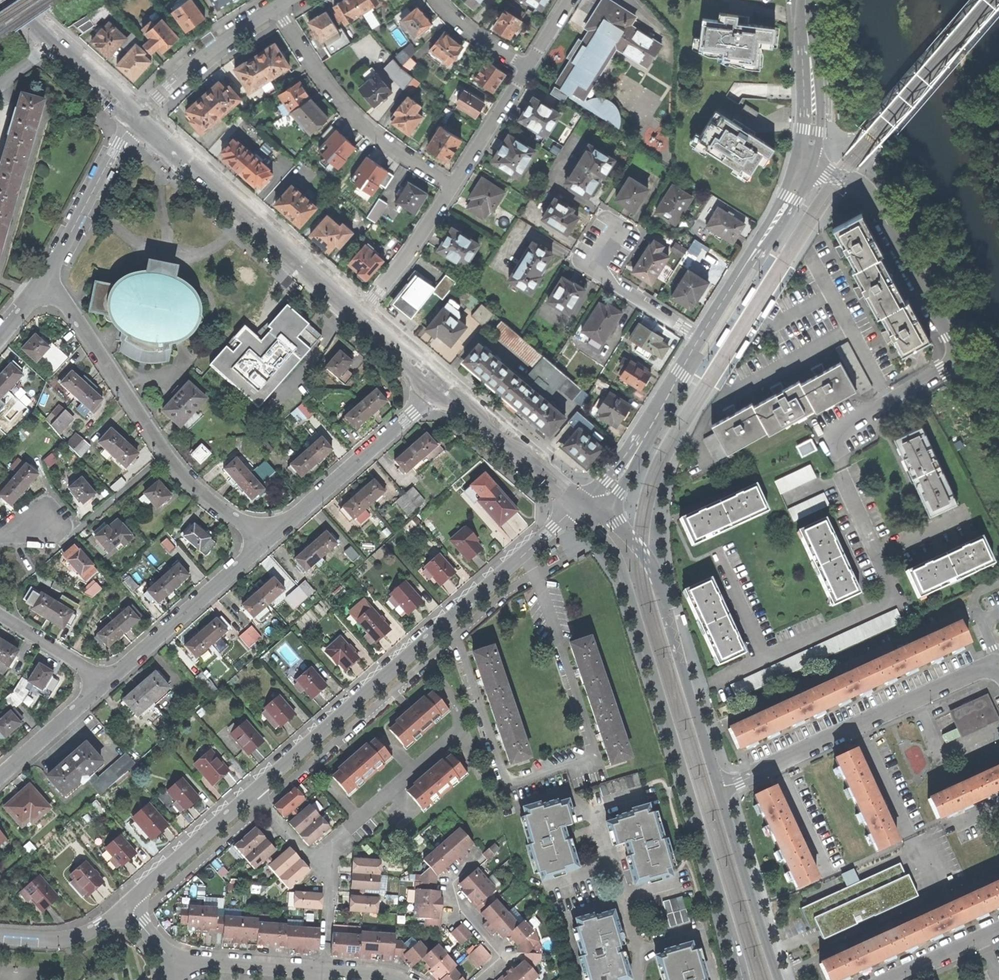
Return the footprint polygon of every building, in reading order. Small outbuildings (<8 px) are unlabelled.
[(186,32),(194,26),(205,18),(192,0),(188,0),(172,12),(186,32)] [(218,9),(228,3),(233,0),(212,0),(218,9)] [(341,19),(345,24),(361,14),(353,0),(344,0),(343,0),(342,0),(340,2),(333,6),(336,11),(332,14),(337,22),(341,19)] [(361,14),(379,3),(377,0),(353,0),(361,14)] [(472,9),(480,0),(463,0),(466,2),(472,9)] [(543,9),(549,0),(528,0),(543,9)] [(560,90),(606,120),(608,119),(618,128),(621,128),(623,119),(623,114),(622,108),(619,104),(615,100),(609,98),(603,97),(597,97),(592,99),(589,101),(585,99),(616,49),(648,68),(662,46),(631,26),(636,17),(609,0),(603,0),(591,19),(595,22),(583,42),(578,39),(572,48),(565,58),(571,61),(557,83),(561,87),(560,90)] [(73,24),(83,34),(115,13),(107,4),(73,24)] [(501,34),(509,39),(524,14),(508,4),(492,29),(501,34)] [(716,10),(699,8),(696,28),(692,28),(690,47),(695,48),(694,54),(714,57),(714,60),(759,66),(762,45),(776,47),(779,25),(772,25),(773,21),(735,16),(736,7),(717,4),(716,10)] [(408,29),(414,37),(416,34),(418,36),(424,32),(422,29),(430,22),(425,16),(416,6),(409,13),(404,8),(395,15),(401,22),(399,24),(405,31),(408,29)] [(329,57),(350,43),(340,27),(336,30),(325,11),(316,17),(308,22),(320,42),(328,37),(331,42),(326,44),(328,47),(324,49),(329,57)] [(144,45),(152,54),(158,48),(162,52),(166,49),(165,48),(168,46),(178,38),(162,19),(155,25),(151,21),(142,29),(151,39),(144,45)] [(108,57),(120,44),(126,38),(110,23),(104,29),(103,28),(98,33),(99,34),(91,42),(100,50),(108,57)] [(117,65),(134,80),(141,72),(151,61),(143,54),(145,52),(136,44),(139,40),(132,32),(126,38),(120,44),(129,52),(117,65)] [(444,32),(428,52),(435,57),(437,54),(448,63),(461,46),(452,39),(444,32)] [(265,50),(255,56),(269,79),(289,66),(282,55),(274,43),(265,49),(265,50)] [(403,50),(393,59),(400,68),(406,73),(416,63),(403,50)] [(234,68),(249,92),(269,79),(255,56),(243,64),(243,63),(241,64),(234,68)] [(393,59),(383,68),(399,83),(407,73),(406,73),(400,68),(393,59)] [(486,61),(473,79),(491,92),(504,74),(492,65),(486,61)] [(374,106),(390,91),(383,83),(385,81),(383,78),(382,79),(377,73),(359,89),(369,101),(374,106)] [(419,83),(407,73),(399,83),(398,85),(410,94),(419,83)] [(212,88),(203,96),(221,116),(228,109),(229,110),(234,106),(233,105),(240,99),(228,86),(225,89),(219,82),(217,83),(215,83),(213,84),(212,85),(212,88)] [(280,95),(290,111),(310,99),(302,86),(299,82),(280,95)] [(456,105),(475,117),(479,110),(483,103),(463,90),(456,100),(459,102),(456,105)] [(190,120),(202,133),(209,126),(210,127),(214,124),(213,123),(221,116),(203,96),(194,104),(191,104),(190,105),(188,106),(188,109),(187,110),(194,117),(190,120)] [(408,134),(421,116),(415,112),(420,105),(407,96),(403,103),(402,102),(394,113),(397,115),(392,122),(401,129),(408,134)] [(520,120),(546,136),(559,114),(540,102),(540,101),(533,97),(529,104),(527,107),(527,109),(520,120)] [(21,98),(6,153),(27,159),(33,136),(35,136),(36,132),(37,127),(36,127),(42,103),(21,98)] [(321,111),(310,99),(290,111),(310,133),(327,117),(321,111)] [(693,124),(687,135),(694,140),(690,147),(704,156),(709,147),(734,162),(728,172),(742,181),(756,159),(762,163),(775,143),(714,105),(700,128),(693,124)] [(438,120),(445,124),(452,112),(445,108),(438,120)] [(438,155),(446,160),(460,139),(441,126),(427,147),(438,155)] [(360,150),(339,130),(320,151),(341,170),(360,150)] [(493,162),(518,177),(523,169),(525,170),(530,161),(529,160),(534,151),(509,135),(505,141),(503,145),(504,145),(493,162)] [(225,160),(238,171),(253,155),(238,141),(237,142),(233,139),(221,152),(225,156),(223,158),(225,160)] [(615,161),(590,145),(566,183),(589,197),(591,193),(602,177),(605,178),(615,161)] [(11,213),(18,190),(19,190),(20,186),(22,182),(20,182),(27,159),(6,153),(0,173),(0,210),(11,213)] [(260,186),(272,173),(268,169),(268,168),(253,155),(238,171),(249,180),(254,185),(256,183),(260,186)] [(392,173),(370,158),(355,180),(377,196),(392,173)] [(467,209),(484,219),(489,211),(492,212),(504,192),(482,178),(474,191),(470,198),(472,200),(467,209)] [(649,189),(631,178),(617,200),(625,205),(635,211),(649,189)] [(407,181),(395,200),(415,213),(427,193),(420,189),(407,181)] [(299,225),(315,206),(291,185),(275,203),(283,211),(281,213),(285,216),(289,220),(291,218),(299,225)] [(693,198),(674,186),(656,212),(662,216),(675,225),(693,198)] [(379,198),(371,210),(379,214),(386,203),(379,198)] [(573,210),(554,199),(543,218),(567,234),(572,227),(578,217),(571,213),(573,210)] [(745,225),(718,209),(707,227),(733,243),(738,236),(745,225)] [(11,213),(0,210),(0,253),(2,245),(4,245),(5,241),(6,237),(5,236),(11,213)] [(366,218),(374,223),(379,214),(371,210),(366,218)] [(336,243),(339,246),(352,231),(342,222),(340,225),(327,214),(310,234),(320,243),(329,251),(336,243)] [(847,253),(856,268),(880,254),(883,252),(861,214),(834,229),(843,246),(842,246),(841,245),(836,247),(839,252),(842,258),(846,254),(846,253),(847,253)] [(439,251),(465,268),(479,246),(460,234),(460,233),(453,228),(448,235),(446,238),(447,239),(439,251)] [(704,244),(695,239),(688,250),(697,255),(704,244)] [(552,254),(533,242),(508,280),(530,294),(541,276),(540,275),(550,259),(552,254)] [(688,251),(676,243),(672,250),(683,257),(688,251)] [(365,280),(383,260),(365,244),(348,263),(354,268),(358,271),(357,272),(357,275),(362,280),(365,280)] [(670,257),(650,246),(641,259),(632,273),(652,285),(670,257)] [(878,314),(882,313),(905,299),(880,254),(856,268),(852,270),(863,289),(862,290),(860,289),(857,290),(860,296),(863,301),(866,298),(865,296),(867,295),(878,314)] [(150,365),(168,364),(171,348),(169,348),(169,345),(179,341),(185,338),(189,334),(193,329),(194,324),(201,319),(197,315),(196,307),(194,300),(190,295),(185,290),(180,286),(173,282),(175,271),(150,266),(148,277),(146,277),(139,277),(133,279),(127,281),(121,284),(115,287),(100,284),(96,286),(90,313),(105,315),(105,319),(108,322),(113,322),(117,329),(125,336),(124,337),(120,353),(136,362),(145,365),(150,365)] [(708,283),(689,270),(683,279),(682,279),(678,285),(678,287),(672,297),(690,308),(695,300),(697,301),(700,295),(708,283)] [(411,320),(433,293),(435,290),(416,276),(393,305),(401,312),(411,320)] [(442,301),(456,282),(447,276),(435,290),(433,293),(442,301)] [(569,315),(585,289),(575,283),(575,284),(571,282),(564,277),(548,301),(569,315)] [(743,305),(745,306),(755,290),(752,287),(750,289),(743,302),(741,304),(743,305)] [(895,337),(905,353),(930,339),(907,298),(905,299),(882,313),(891,329),(890,330),(888,328),(883,330),(887,337),(890,342),(894,339),(894,338),(895,337)] [(773,300),(772,299),(761,316),(765,318),(766,316),(774,304),(775,301),(773,300)] [(450,300),(444,308),(458,320),(460,316),(458,307),(450,300)] [(600,350),(622,314),(617,310),(612,308),(610,310),(600,304),(582,331),(593,339),(590,344),(600,350)] [(210,365),(260,408),(311,350),(298,339),(310,325),(287,306),(269,327),(272,330),(267,336),(262,341),(251,332),(245,326),(235,337),(243,343),(233,354),(226,348),(210,365)] [(442,337),(451,346),(466,327),(458,320),(444,308),(427,330),(434,337),(437,333),(442,337)] [(493,332),(514,350),(523,339),(502,321),(493,332)] [(323,337),(310,325),(298,339),(311,350),(323,337)] [(652,332),(640,325),(631,339),(653,354),(654,353),(661,358),(668,347),(655,339),(657,335),(652,332)] [(718,346),(720,347),(730,330),(726,328),(725,330),(717,342),(716,345),(718,346)] [(36,363),(49,350),(42,343),(36,337),(23,351),(36,363)] [(235,337),(226,348),(233,354),(243,343),(235,337)] [(508,398),(526,413),(561,371),(523,339),(514,350),(536,368),(525,381),(509,369),(495,387),(508,398)] [(748,341),(746,340),(736,357),(739,359),(740,357),(748,345),(749,343),(748,341)] [(476,371),(495,387),(509,369),(479,344),(464,361),(476,371)] [(841,354),(848,366),(863,394),(866,400),(877,394),(852,348),(841,354)] [(345,369),(352,360),(349,357),(342,350),(339,352),(325,367),(344,384),(352,376),(345,369)] [(630,363),(624,359),(620,366),(625,370),(620,378),(641,391),(646,382),(651,374),(631,361),(630,363)] [(11,366),(5,372),(0,377),(0,383),(8,391),(22,377),(11,366)] [(822,380),(806,388),(819,412),(820,415),(863,394),(848,366),(829,376),(829,375),(829,374),(828,369),(822,372),(817,375),(820,379),(821,378),(822,380)] [(539,423),(552,434),(566,417),(546,399),(557,387),(573,401),(574,400),(582,407),(589,395),(561,371),(526,413),(539,423)] [(58,383),(76,399),(90,383),(84,378),(80,381),(76,377),(72,373),(66,379),(64,377),(58,383)] [(606,391),(610,385),(599,378),(596,384),(606,391)] [(8,391),(0,383),(0,400),(8,391)] [(91,413),(94,415),(98,410),(96,408),(102,401),(97,397),(93,393),(96,390),(90,383),(76,399),(90,412),(91,413)] [(187,431),(202,419),(194,411),(205,400),(188,384),(181,392),(179,391),(175,396),(176,397),(162,412),(172,421),(179,427),(181,426),(187,431)] [(777,398),(757,409),(770,433),(772,436),(819,412),(806,388),(803,384),(784,395),(783,393),(784,392),(783,387),(776,391),(771,393),(774,397),(776,397),(777,398)] [(378,389),(360,404),(373,419),(380,413),(378,410),(381,407),(386,403),(380,396),(382,395),(378,389)] [(631,406),(611,392),(604,402),(600,399),(594,407),(599,410),(599,411),(602,414),(600,417),(617,428),(623,418),(631,406)] [(298,423),(304,418),(306,418),(311,413),(303,403),(290,414),(298,423)] [(349,423),(355,430),(359,426),(363,422),(366,425),(373,419),(360,404),(345,418),(349,423)] [(719,465),(731,459),(730,456),(770,433),(757,409),(755,405),(739,415),(738,413),(739,412),(738,407),(732,410),(727,413),(730,417),(731,416),(733,418),(715,428),(719,435),(707,441),(719,465)] [(51,414),(57,419),(64,411),(58,406),(51,414)] [(51,426),(59,435),(73,420),(64,411),(57,419),(51,426)] [(576,461),(588,471),(597,461),(601,456),(598,453),(603,448),(587,435),(595,427),(579,412),(570,423),(578,431),(570,441),(567,439),(559,446),(576,461)] [(929,516),(957,503),(923,427),(895,439),(902,455),(921,496),(929,516)] [(111,431),(99,444),(105,449),(101,453),(108,460),(112,455),(124,442),(114,433),(111,431)] [(303,449),(306,452),(317,464),(329,453),(331,450),(326,444),(328,442),(323,437),(321,439),(317,435),(308,442),(309,444),(303,449)] [(427,466),(444,451),(434,440),(432,442),(425,435),(419,440),(410,448),(427,466)] [(78,437),(69,445),(73,451),(82,441),(78,437)] [(273,449),(263,437),(257,442),(268,453),(273,449)] [(83,440),(82,441),(73,451),(80,458),(91,447),(83,440)] [(805,459),(818,451),(813,441),(799,449),(805,459)] [(133,450),(124,442),(112,455),(125,468),(137,454),(133,450)] [(41,452),(45,458),(55,449),(50,444),(41,452)] [(209,454),(200,445),(191,455),(199,463),(209,454)] [(417,475),(427,466),(410,448),(399,457),(394,461),(401,468),(398,470),(402,475),(405,473),(405,474),(412,468),(417,475)] [(306,452),(287,467),(293,473),(295,471),(301,477),(307,472),(317,464),(306,452)] [(236,459),(234,457),(225,464),(227,467),(224,469),(229,475),(232,478),(228,481),(234,488),(237,485),(249,474),(237,459),(236,459)] [(19,474),(13,480),(25,490),(33,481),(38,475),(34,472),(36,470),(31,466),(29,468),(20,458),(12,467),(19,474)] [(265,460),(252,471),(262,482),(275,471),(265,460)] [(805,465),(811,478),(817,475),(811,463),(805,465)] [(805,481),(811,478),(805,465),(799,468),(805,481)] [(514,468),(511,471),(518,476),(519,477),(521,475),(522,474),(514,468)] [(799,484),(805,481),(799,468),(793,472),(799,484)] [(794,487),(799,484),(793,472),(787,475),(794,487)] [(265,492),(249,474),(237,485),(245,494),(251,501),(258,495),(259,497),(265,492)] [(788,490),(794,487),(787,475),(782,477),(788,490)] [(782,493),(788,490),(782,477),(776,480),(782,493)] [(75,496),(82,505),(95,494),(82,478),(69,489),(75,496)] [(0,486),(0,489),(3,492),(0,495),(0,497),(11,506),(17,500),(25,490),(13,480),(10,483),(6,480),(0,486)] [(368,506),(386,491),(380,485),(378,486),(373,480),(369,483),(364,487),(362,485),(356,491),(358,493),(368,506)] [(156,509),(170,496),(163,488),(158,482),(138,499),(145,507),(151,502),(156,509)] [(478,501),(499,526),(510,516),(517,511),(495,486),(478,501)] [(700,511),(681,520),(693,547),(768,512),(756,486),(737,495),(700,511)] [(412,487),(405,494),(417,508),(425,501),(412,487)] [(364,509),(368,506),(358,493),(347,503),(342,507),(343,508),(339,512),(349,523),(354,518),(360,524),(370,516),(364,509)] [(818,496),(824,508),(829,506),(824,493),(818,496)] [(405,494),(396,501),(409,516),(417,508),(405,494)] [(818,511),(824,508),(818,496),(812,499),(818,511)] [(812,499),(806,501),(812,514),(818,511),(812,499)] [(812,514),(806,501),(800,504),(806,517),(812,514)] [(799,520),(806,517),(800,504),(794,507),(799,520)] [(793,522),(799,520),(794,507),(788,510),(793,522)] [(133,538),(118,520),(108,528),(105,524),(97,531),(99,534),(97,535),(94,538),(99,543),(93,547),(102,558),(120,542),(124,546),(133,538)] [(825,520),(798,532),(833,607),(859,594),(850,574),(834,539),(825,520)] [(181,534),(206,556),(217,544),(210,538),(214,533),(208,528),(203,532),(198,528),(194,524),(190,529),(187,527),(181,534)] [(450,540),(468,560),(474,555),(478,551),(472,544),(475,542),(463,529),(450,540)] [(339,542),(331,534),(329,537),(326,533),(320,538),(311,546),(321,558),(339,542)] [(169,554),(175,549),(166,538),(160,544),(169,554)] [(918,597),(993,564),(982,541),(964,549),(927,566),(907,575),(918,597)] [(360,556),(351,545),(344,550),(354,561),(360,556)] [(325,563),(321,558),(311,546),(300,555),(294,560),(300,566),(298,568),(303,574),(313,566),(317,571),(325,563)] [(80,577),(93,566),(79,551),(79,552),(76,549),(72,553),(74,555),(70,559),(67,561),(80,577)] [(425,567),(441,585),(449,578),(455,572),(440,555),(425,567)] [(179,564),(163,578),(173,589),(182,582),(189,576),(185,571),(188,569),(183,564),(181,566),(179,564)] [(133,594),(140,588),(130,577),(123,582),(133,594)] [(148,592),(145,593),(150,599),(152,597),(158,603),(162,599),(167,595),(170,599),(176,594),(172,590),(173,589),(163,578),(148,591),(148,592)] [(267,584),(258,592),(269,604),(285,591),(274,579),(267,584)] [(719,666),(745,653),(736,633),(718,596),(710,580),(684,592),(719,666)] [(67,586),(55,581),(52,589),(62,594),(67,586)] [(306,581),(300,586),(309,597),(315,591),(306,581)] [(391,594),(407,614),(416,606),(422,601),(406,581),(391,594)] [(102,588),(97,582),(83,594),(91,598),(102,588)] [(296,609),(309,597),(300,586),(287,598),(296,609)] [(248,613),(245,615),(250,620),(269,604),(258,592),(257,593),(254,590),(249,595),(251,598),(247,602),(242,606),(248,613)] [(38,614),(46,619),(57,603),(41,594),(31,610),(38,614)] [(67,603),(60,600),(58,604),(57,603),(46,619),(57,626),(62,629),(65,624),(69,626),(75,616),(71,614),(72,612),(64,608),(67,603)] [(353,617),(358,623),(373,610),(368,605),(353,617)] [(138,619),(141,617),(132,606),(129,608),(128,608),(124,612),(118,606),(107,615),(108,616),(124,633),(134,624),(139,620),(138,619)] [(896,625),(903,623),(896,609),(890,612),(896,625)] [(358,623),(375,642),(383,635),(390,629),(373,610),(358,623)] [(890,628),(896,625),(890,612),(884,615),(890,628)] [(878,617),(885,631),(890,628),(884,615),(878,617)] [(114,642),(124,633),(108,616),(102,622),(106,627),(95,637),(99,643),(102,640),(108,647),(114,642)] [(873,620),(879,633),(885,631),(878,617),(873,620)] [(225,634),(231,628),(225,622),(221,625),(216,620),(211,624),(200,633),(217,651),(219,654),(228,646),(223,640),(227,636),(225,634)] [(873,636),(879,633),(873,620),(866,623),(873,636)] [(866,623),(860,626),(867,639),(873,636),(866,623)] [(933,636),(913,645),(922,665),(968,644),(959,624),(933,636)] [(262,637),(252,626),(246,631),(256,643),(262,637)] [(867,639),(860,626),(854,628),(861,641),(867,639)] [(849,631),(855,644),(861,641),(854,628),(849,631)] [(250,648),(256,643),(246,631),(245,631),(240,637),(250,648)] [(849,647),(855,644),(849,631),(843,634),(849,647)] [(204,662),(217,651),(200,633),(190,642),(185,646),(196,659),(199,656),(204,662)] [(843,634),(836,637),(843,650),(849,647),(843,634)] [(341,660),(347,667),(353,662),(358,657),(340,637),(327,648),(339,662),(341,660)] [(843,650),(836,637),(831,639),(837,652),(843,650)] [(580,677),(582,677),(585,686),(584,687),(591,706),(609,699),(589,639),(570,646),(575,659),(576,658),(580,669),(577,670),(579,674),(580,677)] [(837,652),(831,639),(825,642),(831,655),(837,652)] [(2,641),(0,644),(0,675),(1,675),(7,666),(11,669),(17,661),(13,659),(18,652),(12,648),(2,641)] [(819,644),(825,658),(831,655),(825,642),(819,644)] [(819,660),(825,658),(819,644),(813,647),(819,660)] [(888,657),(867,666),(875,686),(922,665),(913,645),(888,657)] [(813,647),(807,650),(813,663),(819,660),(813,647)] [(486,696),(491,710),(511,703),(493,648),(473,655),(478,670),(479,669),(482,679),(480,679),(482,684),(483,686),(485,686),(488,695),(486,696)] [(813,663),(807,650),(801,652),(808,666),(813,663)] [(808,666),(801,652),(795,655),(802,668),(808,666)] [(802,668),(795,655),(789,658),(795,671),(802,668)] [(783,660),(790,674),(795,671),(789,658),(783,660)] [(784,677),(790,674),(783,660),(777,663),(784,677)] [(27,682),(21,678),(13,691),(13,692),(22,701),(29,692),(25,689),(29,683),(41,690),(52,672),(48,669),(50,666),(46,664),(41,661),(37,667),(27,682)] [(30,663),(21,678),(27,682),(37,667),(30,663)] [(777,663),(772,666),(778,679),(784,677),(777,663)] [(772,666),(765,669),(772,682),(778,679),(772,666)] [(845,677),(821,687),(829,707),(875,686),(867,666),(845,677)] [(296,681),(312,698),(319,692),(326,685),(311,668),(296,681)] [(772,682),(765,669),(760,671),(766,685),(772,682)] [(754,674),(760,687),(766,685),(760,671),(754,674)] [(213,684),(203,672),(197,677),(207,689),(213,684)] [(151,676),(139,687),(155,705),(168,693),(166,690),(168,688),(163,682),(166,680),(161,674),(158,677),(154,673),(151,676)] [(754,690),(760,687),(754,674),(748,677),(754,690)] [(754,690),(748,677),(742,679),(748,693),(754,690)] [(736,682),(743,695),(748,693),(742,679),(736,682)] [(736,698),(743,695),(736,682),(730,685),(736,698)] [(129,713),(133,711),(137,716),(139,714),(142,717),(155,705),(139,687),(128,697),(123,701),(126,704),(123,707),(129,713)] [(798,698),(774,709),(783,728),(829,707),(821,687),(798,698)] [(13,709),(22,701),(13,692),(5,699),(13,709)] [(388,730),(405,748),(420,735),(421,736),(433,725),(433,724),(447,711),(431,692),(413,708),(406,714),(388,730)] [(264,709),(280,726),(289,718),(295,713),(280,695),(264,709)] [(961,736),(996,720),(986,697),(964,707),(950,713),(961,736)] [(630,759),(609,699),(591,706),(597,725),(598,724),(601,733),(599,734),(600,739),(601,741),(603,741),(607,750),(605,750),(611,765),(630,759)] [(503,740),(506,749),(505,750),(510,765),(529,759),(511,703),(491,710),(496,725),(497,724),(501,734),(499,734),(500,738),(501,741),(503,740)] [(13,709),(0,720),(0,740),(1,741),(15,728),(21,723),(17,719),(20,716),(13,709)] [(750,720),(728,729),(737,749),(783,728),(774,709),(750,720)] [(232,734),(249,754),(257,747),(263,740),(247,721),(232,734)] [(332,777),(348,795),(363,782),(364,783),(375,773),(374,772),(389,759),(373,740),(355,756),(348,763),(332,777)] [(48,776),(66,797),(87,778),(85,775),(100,761),(85,744),(75,753),(57,768),(48,776)] [(194,763),(214,785),(221,778),(229,771),(222,762),(221,763),(210,751),(212,749),(211,748),(194,763)] [(865,775),(853,750),(834,759),(855,806),(874,797),(865,775)] [(93,787),(100,794),(116,779),(126,771),(135,762),(126,752),(103,772),(106,775),(93,787)] [(346,760),(348,763),(355,756),(353,754),(349,757),(346,760)] [(466,773),(450,754),(432,770),(431,768),(428,771),(425,774),(426,775),(407,791),(424,811),(439,797),(440,798),(452,788),(452,786),(466,773)] [(967,782),(975,801),(991,793),(993,794),(995,793),(998,792),(998,790),(998,766),(967,782)] [(129,774),(126,771),(116,779),(119,782),(129,774)] [(606,795),(641,785),(638,773),(599,784),(602,796),(606,795)] [(168,791),(185,810),(192,803),(199,797),(182,777),(168,791)] [(967,782),(928,800),(936,819),(952,812),(953,812),(956,811),(959,810),(959,809),(975,801),(967,782)] [(5,806),(27,832),(43,818),(41,815),(50,808),(29,785),(13,799),(5,806)] [(752,796),(774,843),(794,834),(783,811),(772,787),(752,796)] [(305,800),(295,789),(274,807),(280,814),(284,818),(305,800)] [(885,820),(874,797),(855,806),(876,853),(896,844),(885,820)] [(133,817),(152,839),(160,831),(168,824),(167,823),(166,825),(159,816),(160,815),(149,803),(133,817)] [(550,876),(577,869),(571,849),(569,850),(566,842),(563,842),(561,833),(560,829),(568,827),(564,812),(566,811),(564,803),(554,806),(553,803),(537,807),(536,805),(520,810),(526,830),(523,831),(532,862),(529,863),(533,875),(538,874),(541,881),(551,878),(550,876)] [(319,816),(310,806),(289,824),(294,830),(298,835),(319,816)] [(647,807),(632,811),(633,814),(615,819),(616,821),(606,824),(608,833),(611,832),(616,846),(625,844),(626,850),(629,857),(628,857),(630,866),(627,867),(633,885),(659,877),(660,880),(670,877),(667,870),(671,869),(667,856),(670,855),(665,840),(663,840),(658,826),(655,827),(652,814),(649,815),(647,807)] [(330,829),(319,816),(298,835),(303,842),(308,848),(330,829)] [(235,847),(244,858),(266,839),(261,834),(256,828),(235,847)] [(460,829),(447,840),(464,860),(469,855),(466,851),(468,849),(473,844),(460,829)] [(136,852),(121,834),(106,847),(121,865),(128,859),(136,852)] [(774,843),(795,889),(815,880),(804,856),(794,834),(774,843)] [(244,858),(254,869),(276,851),(271,845),(266,839),(244,858)] [(447,840),(435,852),(448,866),(452,863),(455,860),(459,864),(464,860),(447,840)] [(494,844),(482,854),(487,859),(498,849),(494,844)] [(269,867),(278,877),(300,859),(295,854),(291,849),(269,867)] [(424,861),(430,868),(437,876),(440,873),(442,872),(444,874),(450,869),(448,866),(435,852),(424,861)] [(278,877),(288,889),(310,870),(305,865),(300,859),(278,877)] [(352,869),(352,874),(379,876),(380,862),(353,860),(352,869)] [(104,881),(86,861),(71,875),(88,895),(97,887),(104,881)] [(847,887),(802,907),(812,931),(819,928),(824,938),(918,895),(909,875),(906,876),(900,863),(858,882),(847,887)] [(416,890),(415,904),(442,906),(443,899),(440,899),(440,896),(440,891),(436,891),(437,876),(430,868),(421,876),(415,875),(414,890),(416,890)] [(462,892),(466,897),(486,879),(477,869),(459,884),(462,887),(464,890),(462,892)] [(853,870),(842,875),(847,887),(858,882),(853,870)] [(351,882),(351,889),(378,891),(379,876),(352,874),(351,882)] [(50,902),(57,896),(39,875),(22,890),(29,898),(30,896),(41,909),(40,910),(41,911),(50,902)] [(492,903),(488,898),(496,890),(486,879),(466,897),(472,903),(474,901),(476,903),(479,906),(476,908),(481,914),(492,903)] [(981,891),(958,901),(967,920),(998,905),(998,882),(981,891)] [(323,895),(295,893),(293,907),(322,909),(322,902),(323,895)] [(681,896),(662,902),(666,914),(685,909),(681,896)] [(349,912),(377,914),(378,898),(350,897),(349,904),(349,912)] [(483,925),(488,930),(507,912),(496,900),(492,903),(481,914),(484,918),(488,921),(483,925)] [(967,920),(958,901),(936,911),(912,922),(921,941),(967,920)] [(425,926),(441,928),(441,920),(438,920),(438,917),(438,914),(442,914),(442,906),(415,904),(414,919),(425,920),(425,926)] [(194,932),(202,932),(203,908),(189,907),(188,909),(182,909),(181,925),(187,925),(187,928),(192,928),(194,929),(194,932)] [(209,933),(210,930),(213,930),(216,930),(216,933),(223,934),(224,918),(217,918),(217,909),(203,908),(202,932),(209,933)] [(685,910),(666,915),(670,927),(689,922),(685,910)] [(507,912),(488,930),(492,935),(497,932),(500,936),(503,939),(506,937),(519,925),(507,912)] [(613,912),(594,918),(593,915),(575,920),(578,928),(575,929),(579,942),(576,943),(581,958),(578,959),(583,975),(585,974),(587,979),(628,979),(630,979),(624,960),(621,961),(617,948),(620,947),(618,941),(616,934),(619,933),(613,912)] [(258,920),(258,924),(272,924),(272,916),(258,916),(258,920)] [(232,945),(239,945),(241,919),(224,918),(223,934),(223,939),(229,939),(232,939),(232,945)] [(246,946),(247,940),(250,940),(257,940),(258,924),(258,920),(241,919),(239,945),(246,946)] [(523,921),(519,925),(506,937),(510,943),(513,940),(516,943),(518,946),(517,953),(524,953),(533,954),(534,946),(527,938),(533,932),(523,921)] [(866,944),(874,963),(921,941),(912,922),(889,933),(866,944)] [(263,947),(271,947),(272,924),(258,924),(257,940),(256,946),(263,947)] [(277,948),(285,948),(286,928),(286,925),(272,924),(271,947),(277,948)] [(461,946),(472,935),(462,924),(450,934),(461,946)] [(301,954),(303,929),(286,928),(285,948),(291,949),(294,949),(294,954),(301,954)] [(320,930),(303,929),(301,954),(308,955),(309,950),(312,950),(319,950),(320,930)] [(361,932),(360,936),(359,958),(366,959),(370,959),(370,954),(376,954),(377,933),(361,932)] [(377,933),(376,954),(382,955),(382,960),(386,960),(393,961),(394,957),(395,941),(395,934),(377,933)] [(346,935),(332,934),(331,957),(338,957),(345,958),(346,935)] [(360,936),(346,935),(345,958),(352,958),(359,958),(360,936)] [(403,942),(395,941),(394,957),(401,957),(404,955),(406,958),(408,960),(406,963),(411,968),(421,959),(428,953),(420,942),(410,950),(403,942)] [(662,951),(663,954),(655,957),(658,967),(661,967),(664,979),(703,979),(706,979),(701,962),(698,963),(694,950),(692,951),(690,944),(662,951)] [(874,963),(866,944),(842,954),(819,965),(826,979),(837,979),(874,963)] [(492,957),(480,945),(474,950),(485,962),(492,957)] [(426,965),(431,970),(446,956),(437,946),(428,953),(421,959),(426,965)] [(480,967),(485,962),(474,950),(469,955),(480,967)] [(533,954),(524,953),(524,961),(518,967),(513,971),(521,979),(534,979),(538,977),(532,970),(540,962),(540,954),(533,954)] [(428,972),(433,978),(436,976),(437,978),(439,979),(441,979),(455,968),(456,967),(446,956),(431,970),(428,972)] [(455,968),(441,979),(465,979),(455,968)] [(513,971),(511,969),(506,974),(509,977),(506,979),(521,979),(513,971)]
